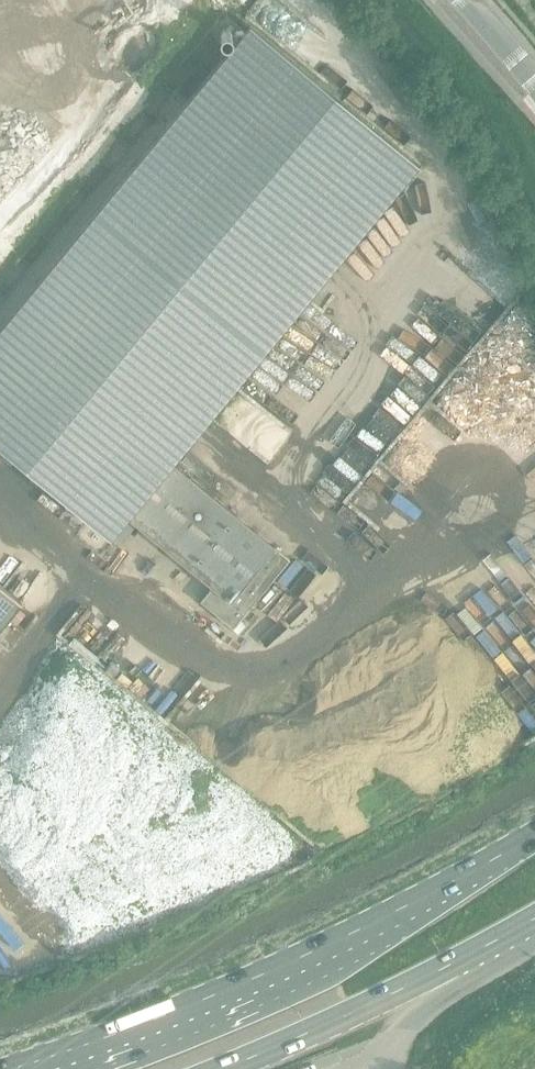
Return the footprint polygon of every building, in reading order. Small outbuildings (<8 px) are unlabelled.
[(174,463),(421,164),(251,24),(0,329),(0,444),(114,537),(129,519),(137,526),(212,587),(200,602),(233,629),(290,559),(174,463)] [(129,519),(114,537),(122,543),(137,526),(129,519)] [(23,602),(0,584),(0,630),(23,602)]
